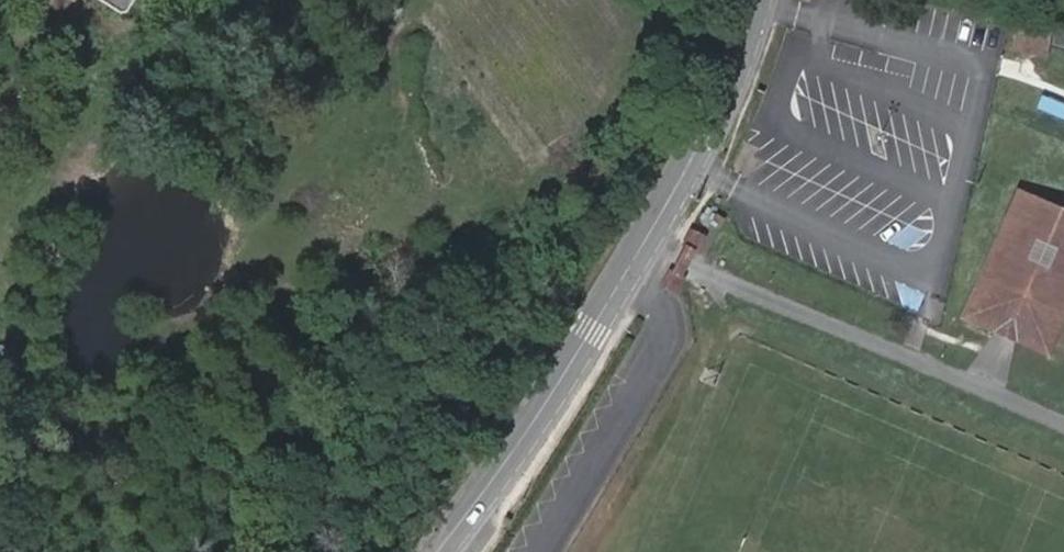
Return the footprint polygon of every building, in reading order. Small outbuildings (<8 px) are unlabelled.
[(102,0),(107,3),(113,7),(119,11),(122,10),(129,8),(134,0),(101,0),(102,0)] [(1018,22),(1015,36),(1052,43),(1055,29),(1018,22)] [(1052,43),(1015,36),(1013,49),(1049,56),(1052,43)] [(1020,195),(965,317),(1046,354),(1063,316),(1063,215),(1020,195)] [(726,216),(718,212),(714,218),(723,223),(726,216)] [(681,247),(683,248),(695,253),(698,255),(706,237),(690,230),(681,247)] [(695,253),(683,248),(678,259),(672,272),(684,278),(690,264),(695,253)]
